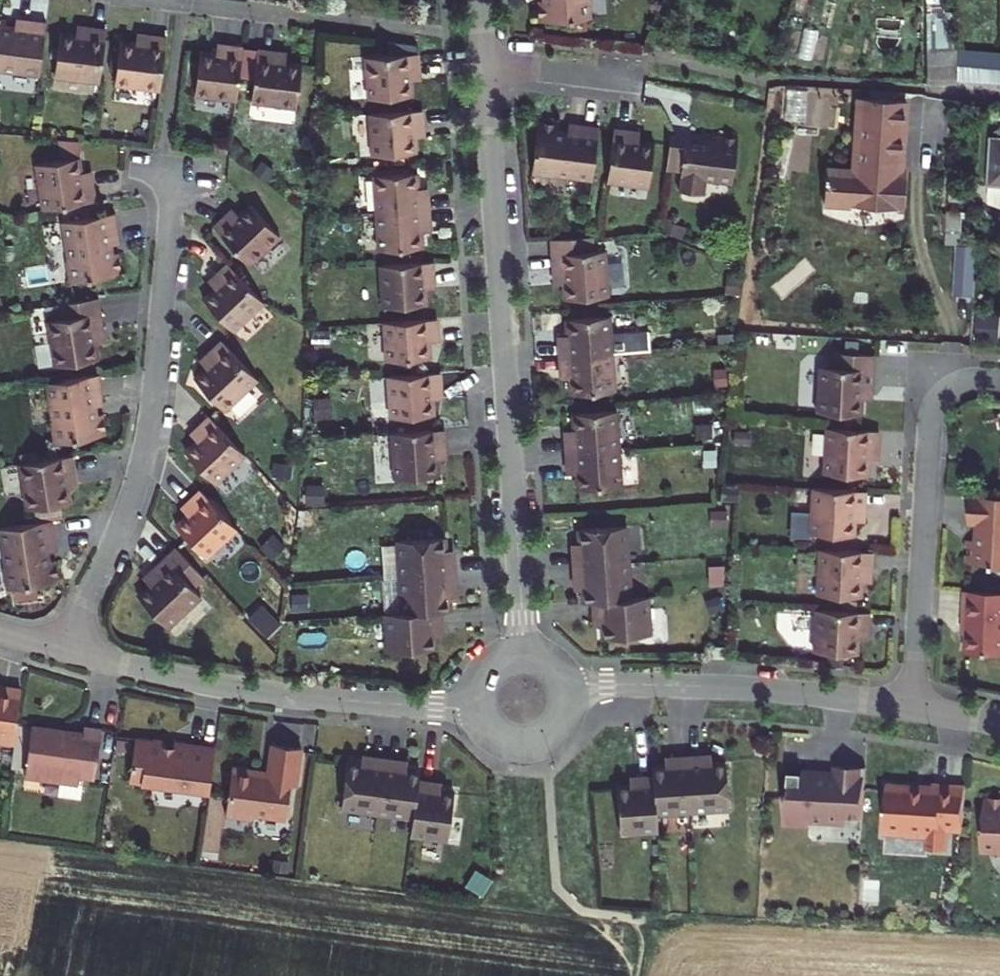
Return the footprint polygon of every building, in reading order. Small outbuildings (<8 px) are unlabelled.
[(545,1),(538,1),(540,22),(593,18),(591,0),(545,0),(545,1)] [(46,23),(16,18),(14,27),(5,26),(6,20),(0,19),(0,70),(39,75),(46,23)] [(917,26),(917,84),(942,85),(942,52),(942,26),(917,26)] [(89,38),(90,29),(74,27),(73,36),(89,38)] [(100,84),(107,31),(90,29),(89,38),(73,36),(60,35),(55,78),(100,84)] [(148,46),(150,37),(134,36),(133,45),(148,46)] [(160,91),(166,40),(150,37),(148,46),(133,45),(120,43),(115,86),(160,91)] [(196,96),(238,102),(244,50),(228,48),(228,52),(218,51),(217,55),(201,54),(196,96)] [(418,65),(417,49),(365,53),(368,95),(411,91),(410,75),(415,75),(414,65),(418,65)] [(942,85),(995,88),(995,50),(942,52),(942,85)] [(276,54),(259,52),(252,104),(297,110),(303,67),(288,65),(275,63),(276,54)] [(289,56),(276,54),(275,63),(288,65),(289,56)] [(885,163),(888,103),(838,100),(835,171),(807,169),(804,208),(887,215),(889,174),(877,174),(878,165),(885,163)] [(423,122),(422,105),(369,110),(372,152),(416,148),(415,132),(419,132),(418,122),(423,122)] [(593,169),(599,117),(569,113),(568,122),(562,121),(558,121),(559,114),(538,112),(532,164),(553,167),(553,164),(568,166),(588,169),(593,169)] [(368,157),(367,117),(357,117),(357,157),(368,157)] [(630,121),(614,119),(608,171),(649,176),(654,133),(639,131),(640,127),(630,125),(630,121)] [(679,125),(671,124),(667,156),(682,158),(679,179),(703,182),(705,167),(733,170),(738,126),(717,123),(716,129),(679,125)] [(983,139),(981,184),(999,185),(999,140),(983,139)] [(36,214),(88,204),(85,187),(76,189),(73,173),(71,161),(28,169),(36,214)] [(568,166),(565,191),(585,193),(588,169),(568,166)] [(418,183),(416,168),(373,171),(376,208),(429,205),(427,190),(423,190),(422,183),(418,183)] [(76,189),(85,187),(82,172),(73,173),(76,189)] [(430,220),(429,205),(376,208),(379,246),(422,243),(421,227),(426,227),(425,220),(430,220)] [(225,220),(214,231),(250,269),(280,240),(250,208),(238,219),(235,216),(228,223),(225,220)] [(950,211),(936,210),(935,244),(949,245),(950,211)] [(232,213),(225,220),(228,223),(235,216),(232,213)] [(108,214),(56,224),(63,263),(61,263),(65,284),(117,274),(113,254),(107,255),(105,245),(113,244),(108,214)] [(594,225),(554,227),(556,259),(565,258),(566,271),(567,287),(610,284),(607,239),(595,240),(594,225)] [(970,246),(950,245),(947,294),(966,296),(970,246)] [(433,273),(432,257),(380,261),(383,303),(426,299),(425,284),(430,283),(429,273),(433,273)] [(565,258),(556,259),(557,271),(566,271),(565,258)] [(233,334),(264,305),(227,267),(216,278),(219,281),(211,289),(215,291),(203,303),(233,334)] [(105,322),(103,305),(100,291),(61,298),(63,313),(51,314),(59,359),(102,352),(99,337),(97,324),(105,322)] [(561,330),(562,346),(614,342),(612,304),(568,308),(569,323),(565,323),(565,330),(561,330)] [(436,329),(435,314),(383,318),(386,357),(429,353),(428,337),(432,336),(432,330),(436,329)] [(998,339),(999,317),(977,316),(977,339),(998,339)] [(105,322),(97,324),(99,337),(108,335),(105,322)] [(260,370),(224,333),(211,344),(218,351),(207,362),(197,371),(228,402),(260,370)] [(572,367),(573,382),(617,379),(614,342),(562,346),(563,361),(568,361),(568,367),(572,367)] [(218,351),(211,344),(200,356),(207,362),(218,351)] [(866,387),(867,356),(827,354),(826,369),(814,368),(812,413),(855,416),(856,400),(857,387),(866,387)] [(439,376),(438,361),(385,364),(388,406),(432,403),(431,387),(435,387),(435,377),(439,376)] [(102,367),(50,376),(56,415),(54,416),(58,436),(110,427),(107,407),(100,408),(98,398),(107,397),(102,367)] [(865,401),(866,387),(857,387),(856,400),(865,401)] [(567,425),(569,440),(621,436),(618,399),(575,402),(576,418),(571,419),(572,425),(567,425)] [(218,475),(248,446),(211,408),(200,420),(203,423),(196,430),(199,433),(188,444),(218,475)] [(443,434),(442,417),(390,421),(393,467),(437,463),(436,447),(435,435),(443,434)] [(193,427),(196,430),(203,423),(200,420),(193,427)] [(873,441),(874,425),(821,422),(819,468),(863,470),(864,454),(864,441),(873,441)] [(445,447),(443,434),(435,435),(436,447),(445,447)] [(374,436),(376,483),(391,482),(389,435),(374,436)] [(579,461),(580,477),(624,474),(621,436),(569,440),(569,455),(574,455),(574,462),(579,461)] [(873,455),(873,441),(864,441),(864,454),(873,455)] [(77,465),(74,449),(22,458),(30,503),(73,495),(71,480),(69,467),(77,465)] [(80,478),(77,465),(69,467),(71,480),(80,478)] [(860,497),(862,480),(809,478),(807,523),(850,525),(851,510),(852,496),(860,497)] [(210,549),(240,520),(204,482),(192,493),(195,497),(188,503),(191,507),(180,518),(210,549)] [(969,485),(967,512),(975,512),(974,529),(966,528),(964,552),(991,553),(990,557),(999,557),(999,487),(969,485)] [(192,493),(185,500),(188,503),(195,497),(192,493)] [(860,510),(860,497),(852,496),(851,510),(860,510)] [(54,514),(3,523),(9,562),(6,562),(10,583),(62,574),(59,554),(52,555),(51,546),(59,544),(54,514)] [(629,514),(581,517),(582,530),(582,538),(576,538),(577,554),(631,550),(629,514)] [(444,525),(397,529),(401,566),(455,561),(453,546),(446,546),(446,538),(444,525)] [(868,553),(869,536),(817,533),(814,578),(857,581),(858,566),(859,553),(868,553)] [(179,538),(168,549),(156,561),(162,567),(151,578),(141,587),(171,619),(204,587),(196,578),(207,567),(179,538)] [(631,550),(577,554),(578,569),(585,569),(585,577),(586,590),(596,589),(634,587),(631,550)] [(867,566),(868,553),(859,553),(858,566),(867,566)] [(162,567),(156,561),(145,571),(151,578),(162,567)] [(455,561),(401,566),(404,602),(441,599),(451,598),(450,585),(449,577),(456,577),(455,561)] [(963,576),(960,606),(964,606),(962,638),(999,640),(999,579),(963,576)] [(634,587),(596,589),(597,605),(604,605),(604,612),(605,625),(653,622),(650,585),(634,587)] [(864,617),(865,601),(813,597),(810,639),(853,642),(854,626),(859,626),(860,616),(864,617)] [(404,602),(394,603),(397,640),(437,636),(436,623),(436,615),(442,615),(441,599),(404,602)] [(19,727),(26,679),(0,675),(0,722),(8,723),(8,725),(19,727)] [(89,723),(37,716),(30,766),(65,771),(63,785),(85,788),(87,774),(83,773),(84,766),(100,768),(107,720),(89,717),(89,723)] [(19,732),(19,727),(8,725),(8,723),(0,722),(0,730),(19,732)] [(214,782),(220,736),(188,732),(182,737),(161,733),(157,727),(139,725),(133,768),(177,777),(177,774),(188,776),(188,778),(214,782)] [(307,735),(277,731),(273,763),(264,761),(262,757),(237,754),(231,803),(256,807),(261,802),(291,806),(296,772),(301,773),(307,735)] [(374,752),(374,745),(367,744),(366,751),(374,752)] [(353,749),(346,796),(382,801),(390,747),(374,745),(374,752),(366,751),(353,749)] [(390,747),(382,801),(419,806),(424,769),(425,759),(412,757),(405,757),(405,749),(390,747)] [(648,768),(650,806),(687,803),(683,748),(667,749),(668,757),(647,758),(648,768)] [(683,748),(687,803),(723,800),(720,753),(699,754),(698,748),(683,748)] [(859,802),(863,754),(834,752),(834,763),(828,762),(823,756),(818,757),(815,762),(789,761),(788,778),(783,778),(781,811),(806,813),(807,807),(843,809),(850,802),(859,802)] [(612,778),(615,825),(652,822),(650,806),(648,768),(632,769),(632,776),(612,778)] [(419,806),(417,816),(453,821),(459,781),(446,780),(438,778),(439,772),(424,769),(419,806)] [(959,816),(962,772),(930,770),(930,780),(913,779),(910,774),(881,772),(879,819),(923,824),(922,836),(941,837),(943,815),(959,816)] [(981,787),(978,831),(982,836),(998,837),(999,841),(999,788),(981,787)]
